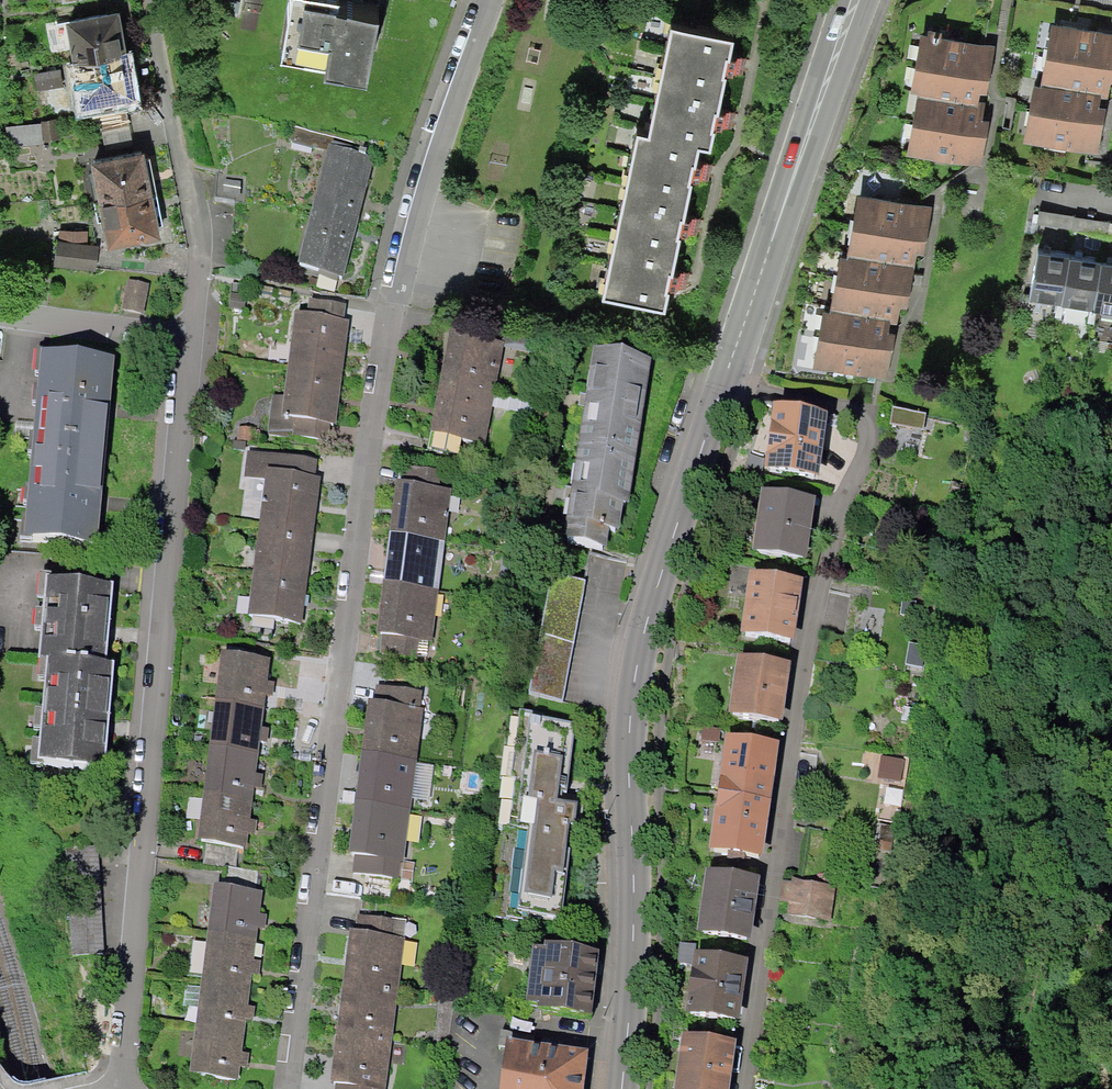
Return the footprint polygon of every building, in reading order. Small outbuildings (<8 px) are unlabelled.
[(301,54),(343,61),(342,72),(387,78),(397,10),(357,5),(357,0),(309,0),(301,54)] [(123,11),(69,22),(87,109),(140,98),(123,11)] [(1056,26),(1046,82),(1108,91),(1111,93),(1111,35),(1056,26)] [(665,315),(670,294),(676,295),(678,288),(687,289),(689,275),(674,272),(681,239),(688,241),(689,235),(697,237),(701,221),(686,218),(693,186),(698,187),(699,182),(708,184),(712,166),(697,164),(700,151),(710,154),(715,133),(722,135),(724,129),(732,131),(736,114),(720,111),(726,79),(733,80),(734,74),(743,76),(746,60),(731,57),(733,45),(673,33),(651,139),(637,137),(602,302),(665,315)] [(914,103),(971,112),(974,95),(986,97),(993,52),(915,40),(905,102),(914,103)] [(1108,91),(1035,82),(1027,140),(1101,149),(1108,91)] [(971,112),(914,103),(905,158),(985,171),(994,116),(971,112)] [(126,111),(94,116),(97,134),(129,129),(126,111)] [(334,136),(293,125),(289,141),(327,151),(329,143),(332,144),(334,136)] [(332,144),(329,143),(327,151),(297,263),(343,275),(374,155),(332,144)] [(151,151),(98,162),(116,249),(168,239),(151,151)] [(858,197),(848,256),(915,268),(916,256),(925,257),(933,209),(858,197)] [(91,233),(58,230),(55,269),(98,273),(100,246),(90,245),(91,233)] [(1070,249),(1045,247),(1040,299),(1065,302),(1070,249)] [(915,268),(848,256),(841,255),(831,311),(890,322),(898,323),(900,309),(907,311),(915,268)] [(1104,260),(1075,257),(1071,303),(1099,306),(1104,260)] [(1108,267),(1101,313),(1111,314),(1111,267),(1108,267)] [(150,284),(128,280),(122,306),(144,311),(150,284)] [(346,302),(310,298),(308,312),(294,310),(284,395),(273,393),(268,434),(328,441),(330,423),(336,424),(349,318),(345,318),(346,302)] [(890,322),(831,311),(823,310),(813,369),(888,382),(896,335),(888,334),(890,322)] [(488,452),(504,347),(450,339),(434,444),(488,452)] [(115,353),(40,345),(21,535),(96,543),(115,353)] [(629,502),(653,356),(593,346),(563,535),(608,542),(611,527),(619,529),(624,501),(629,502)] [(828,410),(774,402),(765,465),(819,473),(828,410)] [(266,487),(249,622),(304,629),(324,469),(249,459),(246,484),(266,487)] [(455,482),(403,474),(377,659),(429,666),(455,482)] [(821,513),(769,504),(758,563),(811,572),(821,513)] [(114,587),(51,582),(45,665),(50,666),(109,670),(114,587)] [(588,588),(554,582),(531,698),(565,705),(588,588)] [(806,592),(753,584),(745,640),(798,647),(806,592)] [(272,665),(224,659),(201,845),(248,851),(272,665)] [(796,669),(744,661),(734,719),(787,727),(796,669)] [(109,670),(50,666),(44,771),(115,775),(120,670),(109,670)] [(424,697),(373,691),(353,857),(404,863),(424,697)] [(561,924),(579,733),(519,727),(501,918),(561,924)] [(783,749),(730,741),(713,854),(766,862),(783,749)] [(763,882),(712,875),(703,939),(754,946),(763,882)] [(835,890),(789,885),(785,925),(831,929),(835,890)] [(265,896),(217,890),(192,1079),(239,1085),(265,896)] [(352,918),(333,1088),(389,1088),(407,924),(352,918)] [(605,955),(539,946),(531,1011),(596,1019),(605,955)] [(751,964),(701,956),(692,1017),(742,1025),(751,964)] [(509,1036),(501,1088),(580,1088),(587,1048),(509,1036)] [(689,1037),(682,1088),(735,1088),(742,1045),(689,1037)]
